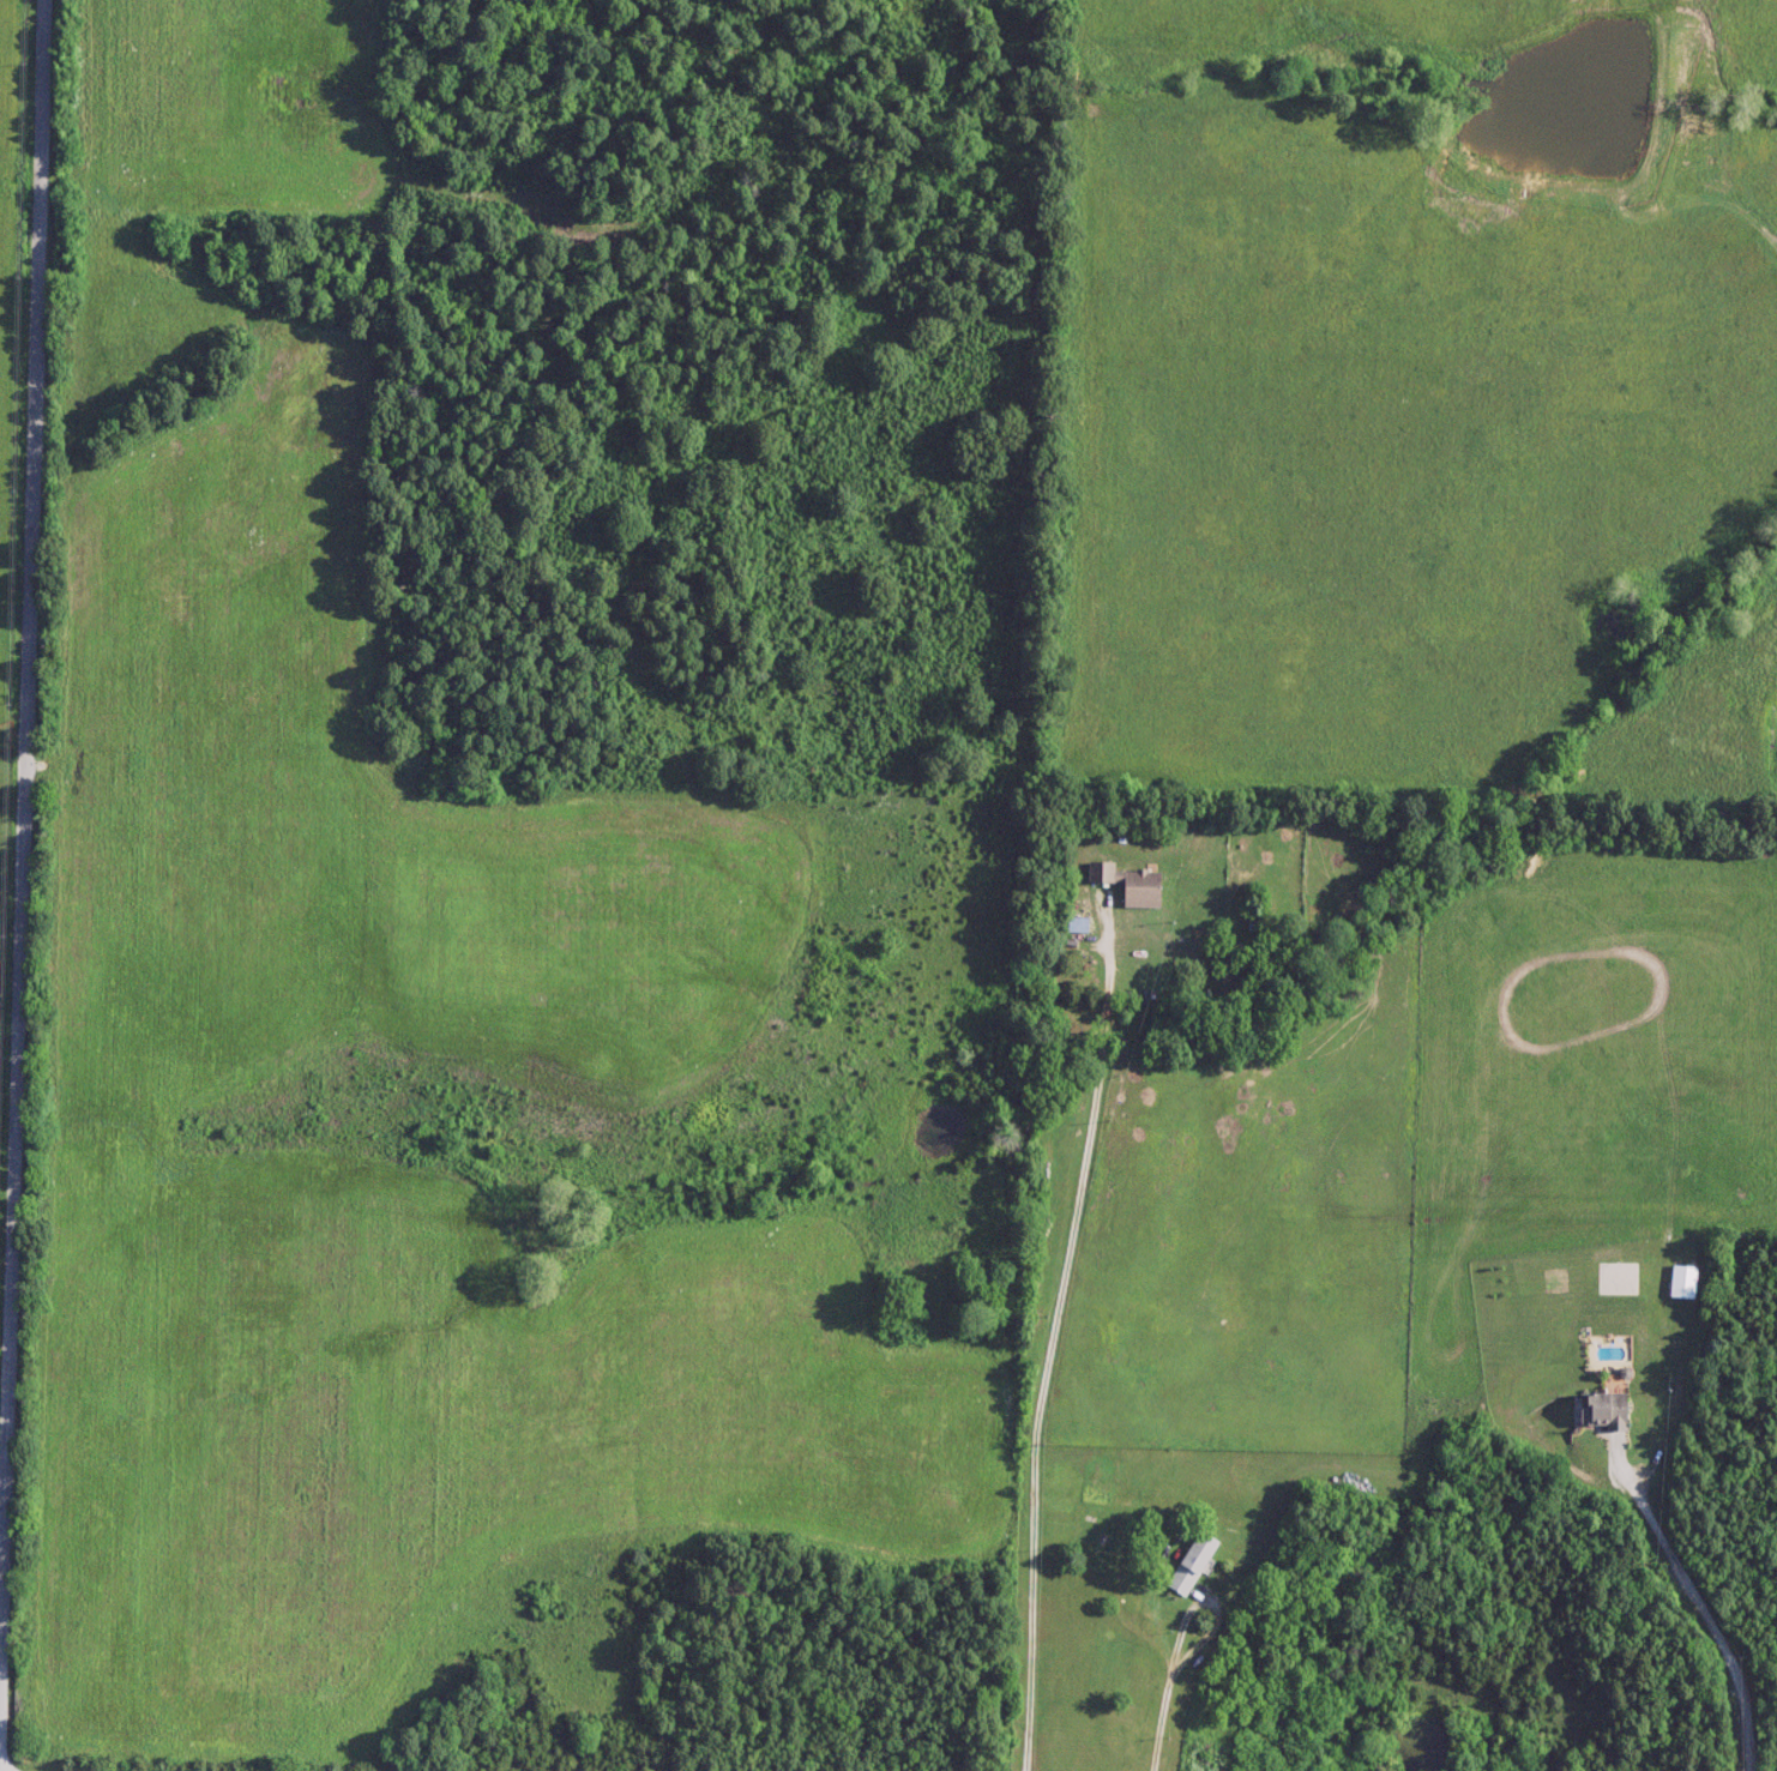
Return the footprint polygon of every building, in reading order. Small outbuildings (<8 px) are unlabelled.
[(1159,909),(1159,872),(1113,872),(1112,863),(1086,863),(1086,884),(1119,884),(1120,909),(1159,909)] [(1667,1298),(1692,1301),(1696,1269),(1670,1266),(1667,1298)] [(1577,1425),(1601,1425),(1602,1433),(1625,1433),(1624,1395),(1576,1395),(1577,1425)] [(1213,1541),(1193,1531),(1165,1589),(1186,1598),(1213,1541)]
